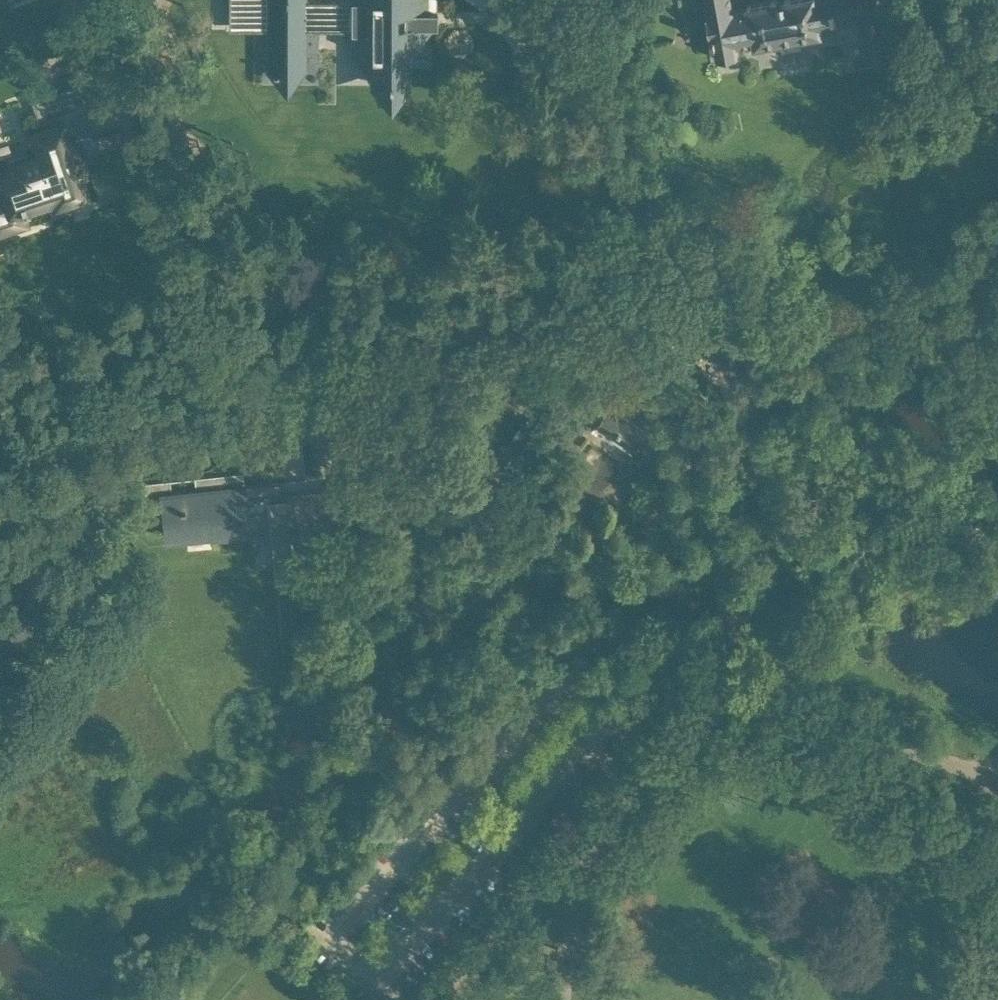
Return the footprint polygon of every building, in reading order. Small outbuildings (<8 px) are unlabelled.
[(165,19),(173,0),(160,0),(155,15),(165,19)] [(235,22),(254,22),(254,30),(267,30),(267,56),(305,56),(305,30),(334,30),(352,30),(352,37),(353,64),(373,63),(375,90),(406,89),(405,61),(435,27),(404,29),(402,0),(351,0),(334,1),(304,1),(304,0),(235,0),(235,22)] [(707,15),(713,47),(716,47),(718,58),(721,57),(721,58),(735,55),(739,54),(737,46),(755,43),(755,46),(781,41),(781,42),(797,39),(797,38),(822,34),(822,31),(839,27),(838,21),(861,17),(869,60),(891,56),(890,50),(899,48),(890,0),(786,0),(748,7),(749,9),(734,12),(732,0),(705,0),(708,15),(707,15)] [(8,223),(2,205),(18,199),(21,209),(25,207),(22,197),(49,188),(53,201),(54,203),(58,202),(57,199),(80,191),(76,180),(82,178),(80,173),(85,172),(84,169),(78,171),(69,145),(75,143),(74,140),(70,142),(60,112),(79,106),(73,87),(34,100),(29,102),(29,103),(33,102),(43,131),(31,135),(36,150),(34,151),(34,152),(6,161),(9,168),(0,171),(0,226),(8,223)] [(595,422),(632,448),(647,427),(609,401),(595,422)] [(162,504),(163,506),(165,524),(167,524),(168,535),(201,531),(202,531),(217,530),(218,530),(238,528),(239,530),(249,529),(246,505),(269,502),(270,508),(275,560),(276,570),(296,568),(293,539),(319,536),(319,535),(314,491),(314,488),(262,494),(261,484),(261,482),(244,484),(243,471),(193,476),(193,477),(194,477),(195,489),(171,491),(170,479),(171,479),(171,478),(144,481),(145,494),(145,496),(163,494),(164,504),(162,504)]
